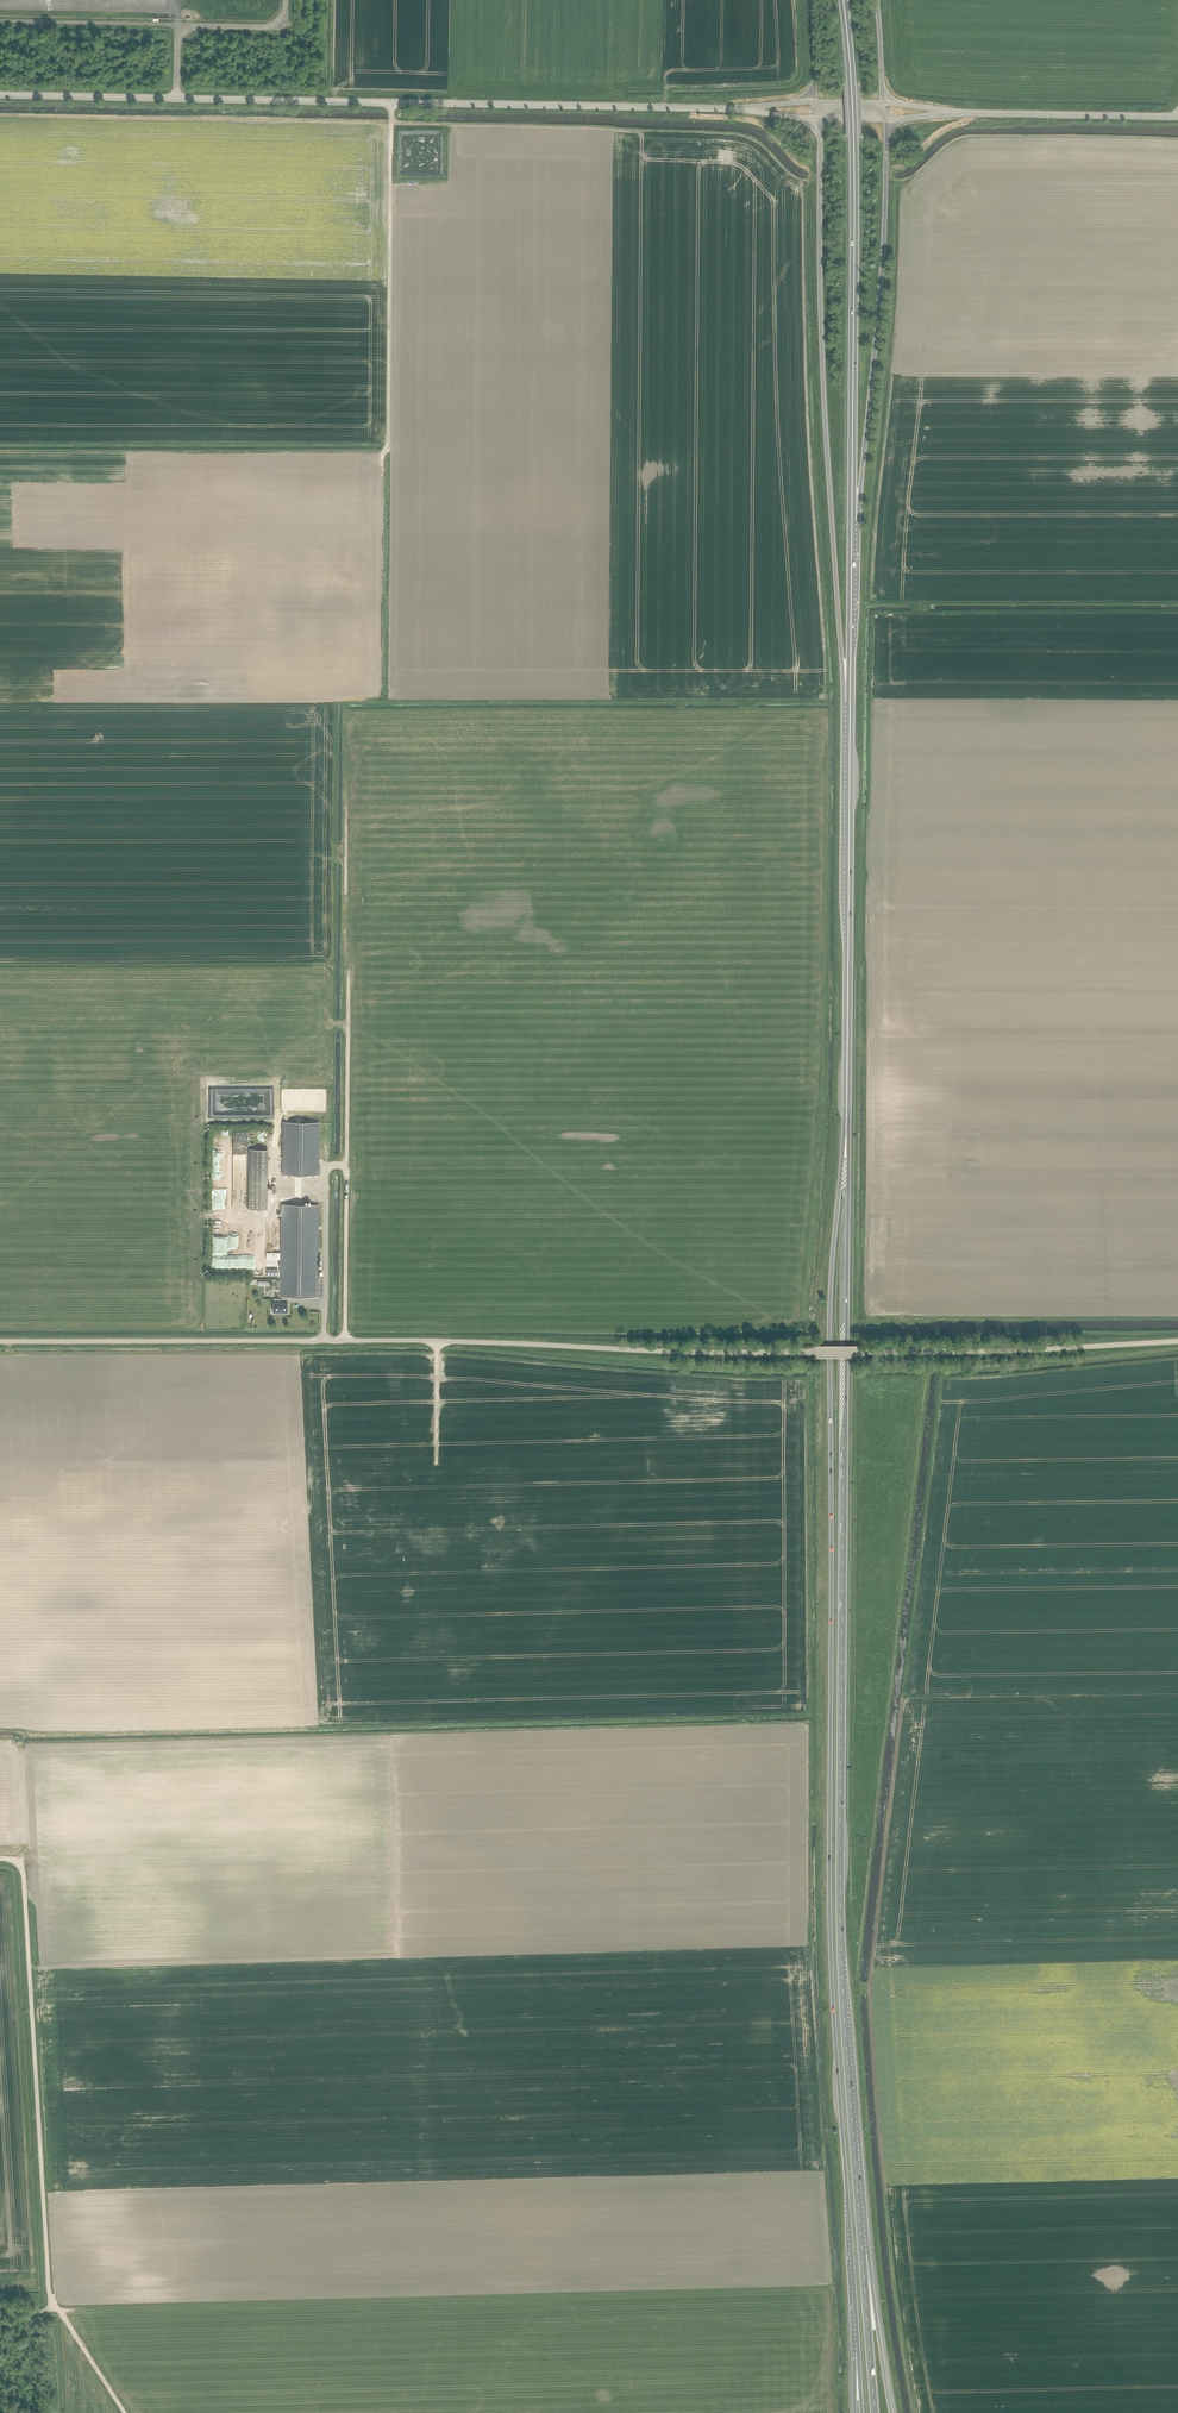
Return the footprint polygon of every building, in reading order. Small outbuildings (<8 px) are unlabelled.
[(319,1175),(319,1123),(283,1122),(282,1175),(319,1175)] [(229,1150),(229,1130),(220,1130),(220,1132),(216,1132),(216,1150),(229,1150)] [(234,1130),(234,1159),(248,1159),(249,1130),(234,1130)] [(267,1210),(268,1150),(250,1150),(249,1209),(267,1210)] [(273,1302),(273,1312),(287,1312),(287,1303),(286,1303),(287,1296),(316,1297),(323,1297),(323,1275),(318,1275),(318,1269),(317,1269),(317,1205),(282,1205),(282,1269),(281,1269),(281,1280),(277,1280),(277,1286),(280,1286),(280,1296),(282,1296),(282,1303),(273,1302)] [(221,1256),(221,1242),(213,1242),(214,1260),(217,1260),(217,1267),(232,1266),(232,1263),(235,1263),(235,1255),(226,1256),(221,1256)] [(256,1269),(256,1260),(245,1260),(245,1268),(256,1269)]
